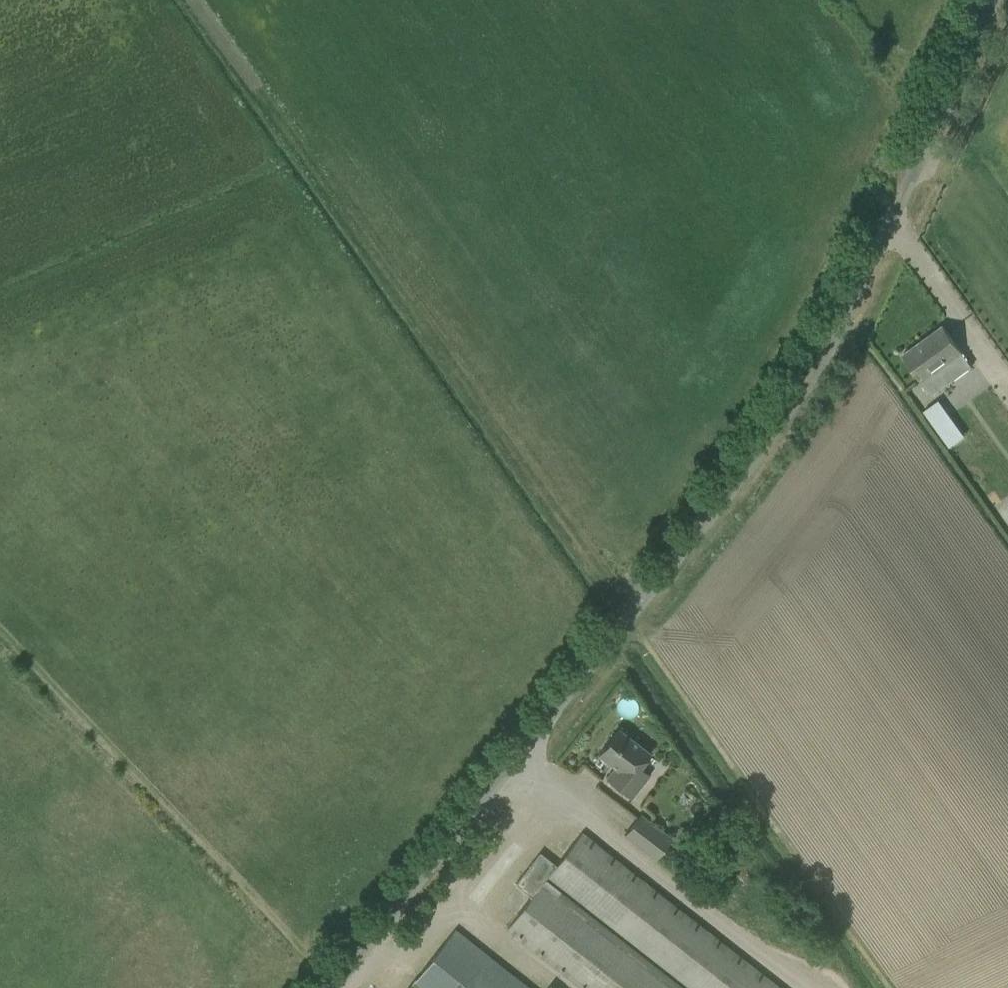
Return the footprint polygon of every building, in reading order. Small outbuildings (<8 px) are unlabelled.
[(902,355),(914,371),(921,382),(923,380),(933,396),(972,368),(962,352),(943,326),(902,355)] [(941,397),(925,409),(952,445),(968,433),(941,397)] [(599,754),(615,767),(606,779),(631,798),(649,775),(639,767),(650,753),(618,729),(599,754)] [(672,837),(641,813),(623,836),(655,860),(672,837)] [(522,941),(582,987),(779,987),(581,833),(556,865),(540,852),(515,884),(531,897),(506,929),(522,941)] [(408,987),(529,987),(454,929),(408,987)]
